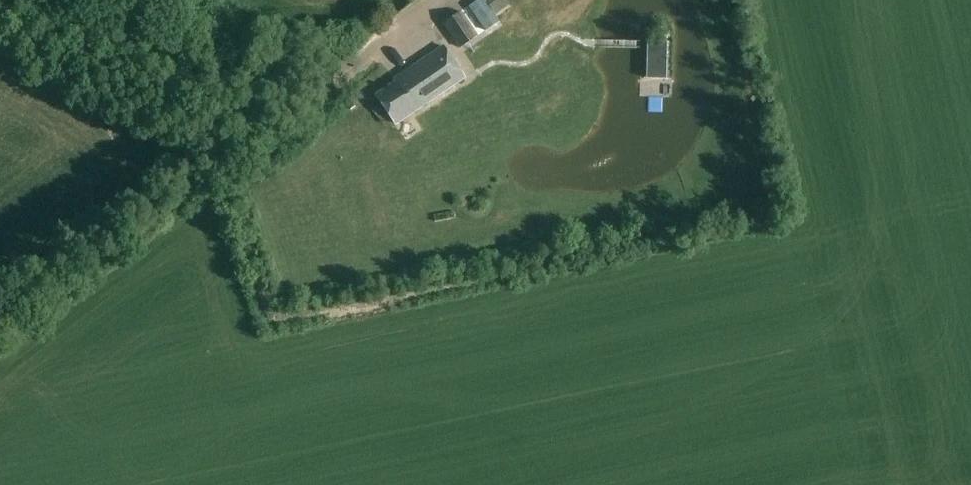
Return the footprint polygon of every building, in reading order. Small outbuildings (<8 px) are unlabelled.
[(496,16),(494,14),(488,5),(485,0),(467,12),(477,28),(496,16)] [(488,5),(494,14),(509,4),(506,0),(495,0),(488,5)] [(444,23),(461,47),(479,35),(463,11),(444,23)] [(666,40),(647,40),(646,78),(665,78),(666,40)] [(375,96),(379,102),(395,126),(464,79),(445,51),(441,46),(394,78),(396,82),(375,96)]
